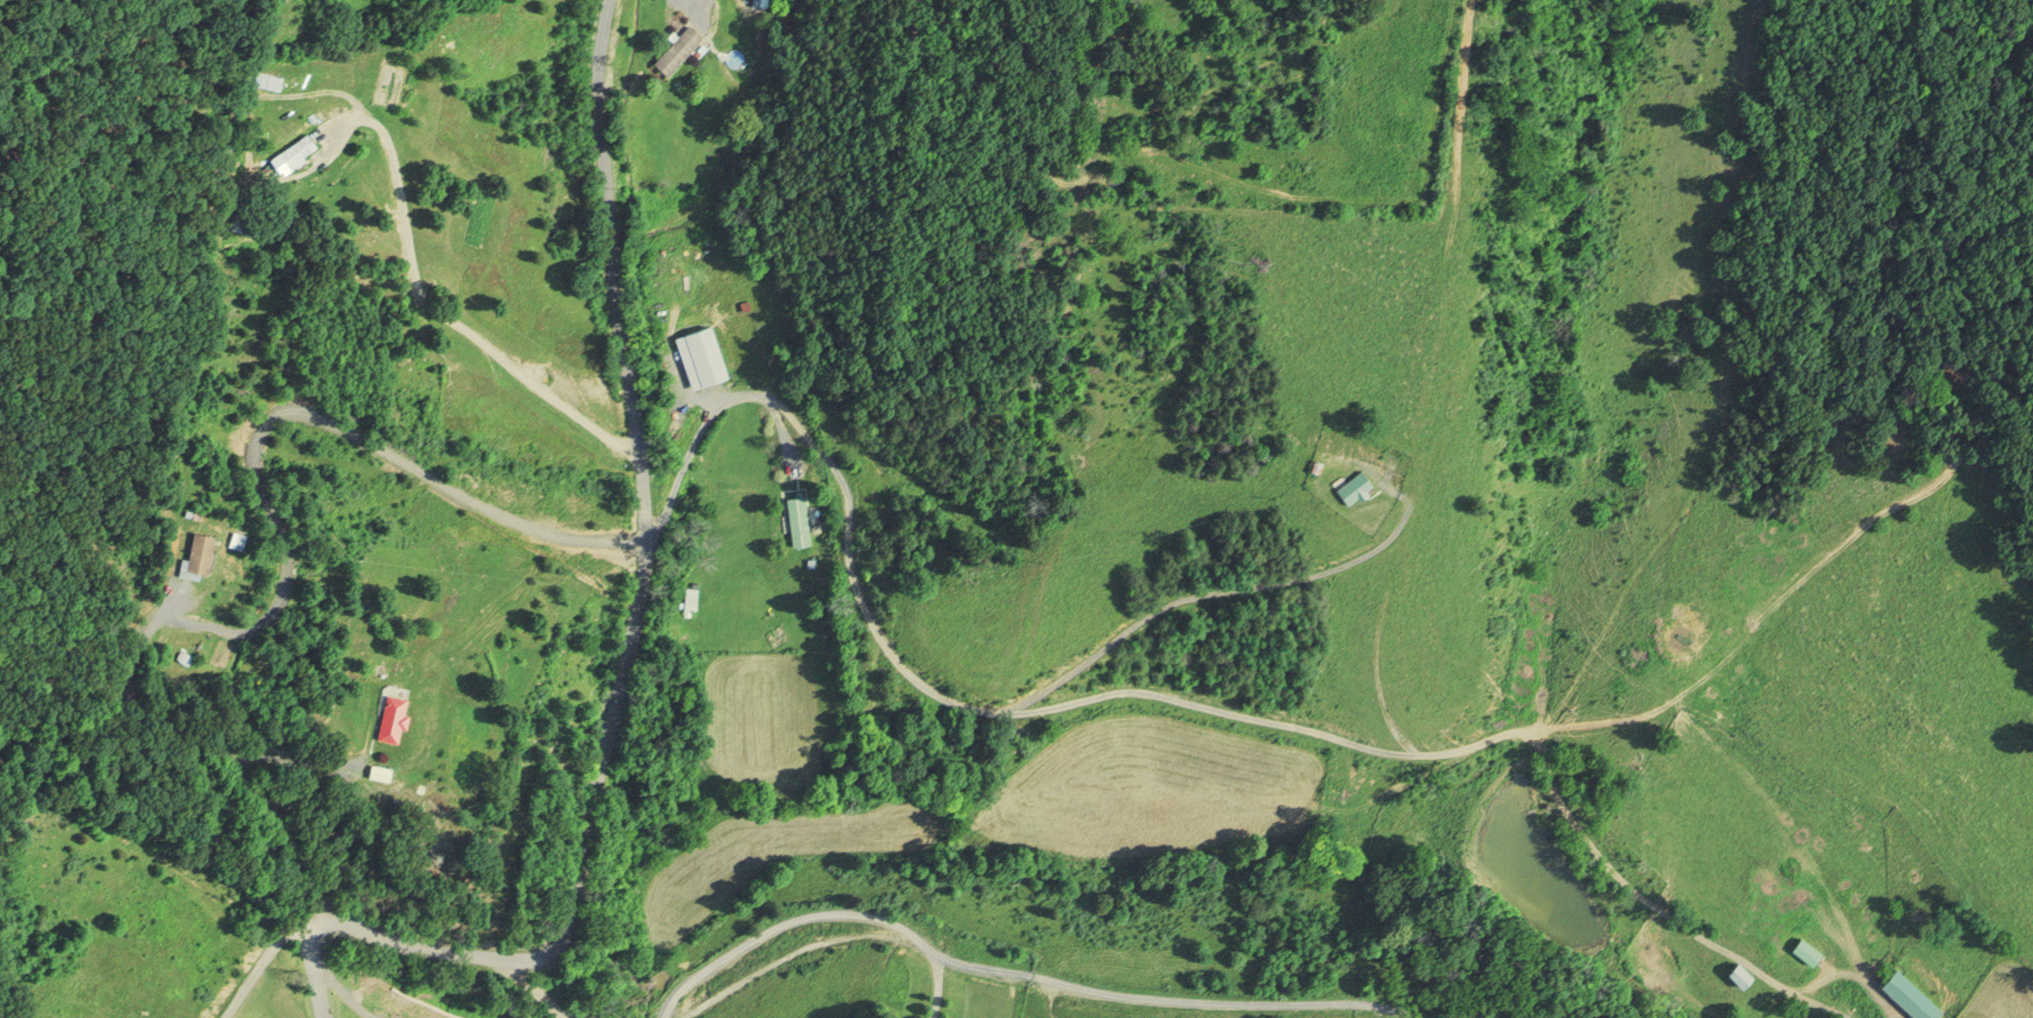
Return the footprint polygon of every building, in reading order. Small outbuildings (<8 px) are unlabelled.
[(704,39),(690,25),(654,62),(668,75),(704,39)] [(255,85),(280,90),(283,77),(257,72),(255,85)] [(319,150),(309,134),(293,144),(297,151),(277,164),(282,172),(319,150)] [(676,337),(692,389),(728,378),(712,326),(676,337)] [(1337,492),(1352,507),(1375,485),(1361,470),(1337,492)] [(787,497),(792,547),(810,545),(806,495),(787,497)] [(209,575),(215,535),(194,532),(190,560),(183,559),(180,575),(199,578),(199,574),(209,575)] [(687,609),(698,609),(698,575),(687,575),(687,609)] [(405,729),(410,699),(386,695),(379,740),(400,744),(402,728),(405,729)] [(1823,954),(1803,937),(1792,949),(1812,966),(1823,954)] [(1755,978),(1740,962),(1729,972),(1744,989),(1755,978)] [(1944,1011),(1898,968),(1881,985),(1917,1017),(1937,1017),(1944,1011)]
